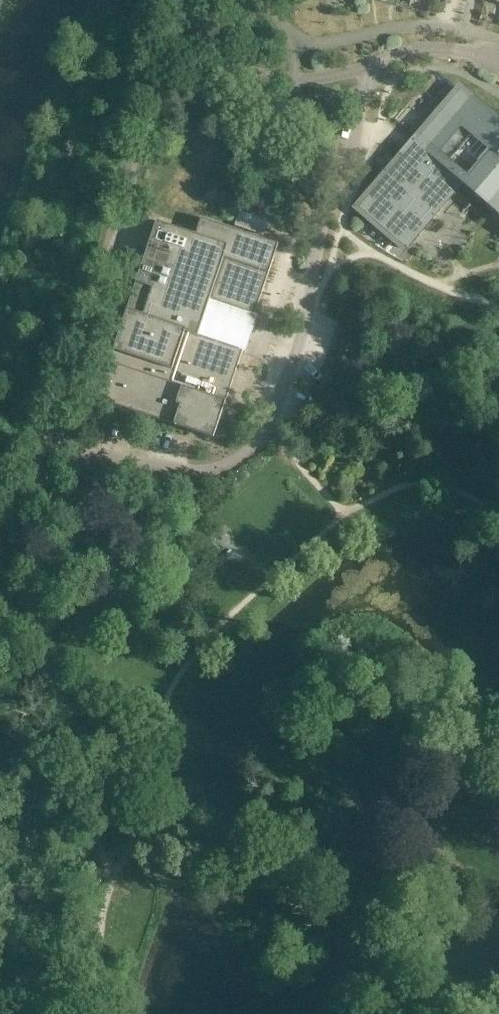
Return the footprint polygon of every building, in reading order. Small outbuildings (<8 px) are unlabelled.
[(357,208),(406,250),(463,184),(498,215),(498,122),(460,88),(415,139),(422,145),(407,162),(401,156),(357,208)] [(258,224),(261,216),(240,209),(238,218),(258,224)] [(213,438),(278,244),(224,226),(201,218),(198,227),(195,234),(156,221),(96,399),(213,438)]
